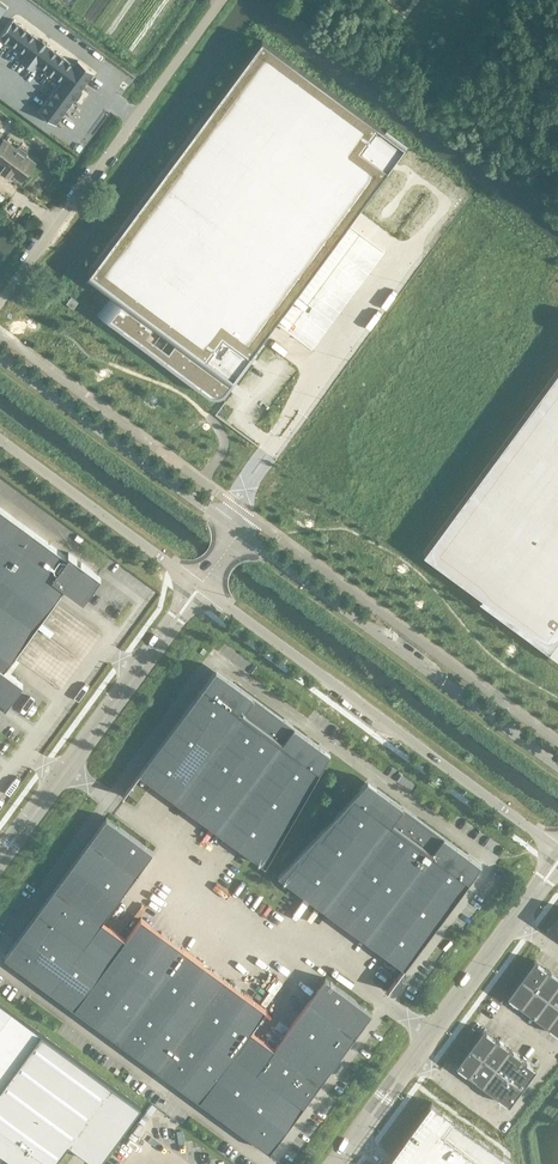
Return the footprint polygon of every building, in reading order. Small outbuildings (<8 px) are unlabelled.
[(13,19),(1,35),(3,37),(2,38),(6,41),(7,40),(24,53),(19,59),(20,60),(21,59),(34,68),(33,69),(34,70),(38,63),(48,70),(47,72),(51,75),(52,73),(62,81),(39,112),(56,124),(75,97),(77,98),(82,91),(80,90),(94,72),(78,60),(74,64),(46,43),(47,42),(42,38),(41,40),(13,19)] [(261,339),(355,213),(406,145),(262,39),(89,272),(112,289),(113,289),(97,310),(207,392),(210,394),(212,395),(215,395),(218,395),(221,394),(223,393),(226,391),(227,389),(239,374),(240,371),(241,369),(242,366),(241,363),(241,360),(239,358),(238,356),(236,354),(241,346),(250,353),(261,339)] [(4,167),(2,169),(1,170),(2,171),(3,171),(9,175),(8,175),(9,176),(10,175),(11,173),(20,180),(21,180),(22,179),(34,163),(35,162),(34,161),(25,155),(26,154),(27,153),(19,147),(18,148),(17,149),(4,139),(0,144),(0,164),(4,167)] [(66,302),(73,308),(78,301),(71,295),(66,302)] [(495,455),(423,552),(482,595),(481,597),(480,597),(479,598),(533,638),(557,656),(557,369),(495,455)] [(64,586),(83,600),(101,576),(70,553),(68,556),(0,507),(0,702),(3,704),(5,706),(23,682),(4,668),(64,586)] [(330,751),(216,667),(139,772),(265,865),(330,751)] [(481,862),(368,778),(278,874),(404,967),(473,874),(473,873),(478,867),(481,862)] [(153,851),(109,818),(107,817),(53,889),(40,907),(16,939),(16,940),(5,955),(14,962),(77,1009),(77,1008),(93,1020),(93,1021),(118,1039),(119,1039),(135,1051),(160,1070),(177,1082),(176,1082),(260,1143),(270,1150),(281,1134),(305,1102),(305,1101),(318,1084),(372,1011),(325,977),(274,1047),(251,1029),(266,1008),(141,917),(126,937),(102,920),(153,851)] [(534,987),(548,969),(534,959),(521,977),(534,987)] [(557,983),(557,977),(548,969),(534,987),(547,997),(557,983)] [(521,1005),(534,987),(521,977),(507,996),(521,1005)] [(547,997),(557,1005),(557,983),(547,997)] [(534,1015),(547,997),(534,987),(521,1005),(534,1015)] [(557,1011),(557,1005),(547,997),(534,1015),(547,1025),(557,1011)] [(0,1001),(0,1087),(4,1082),(41,1031),(0,1001)] [(547,1025),(557,1033),(557,1011),(547,1025)] [(483,1057),(496,1038),(483,1028),(470,1047),(483,1057)] [(98,1162),(141,1104),(41,1031),(4,1082),(0,1087),(0,1148),(21,1163),(52,1163),(69,1141),(98,1162)] [(496,1066),(510,1048),(496,1038),(483,1057),(496,1066)] [(469,1075),(483,1057),(470,1047),(456,1065),(469,1075)] [(509,1076),(523,1058),(510,1048),(496,1066),(509,1076)] [(483,1085),(496,1066),(483,1057),(469,1075),(483,1085)] [(536,1068),(523,1058),(509,1076),(523,1086),(536,1068)] [(496,1094),(509,1076),(496,1066),(483,1085),(496,1094)] [(509,1104),(523,1086),(509,1076),(496,1094),(509,1104)] [(450,1112),(458,1102),(443,1090),(435,1100),(450,1112)] [(513,1155),(429,1101),(388,1163),(514,1163),(513,1155)]
